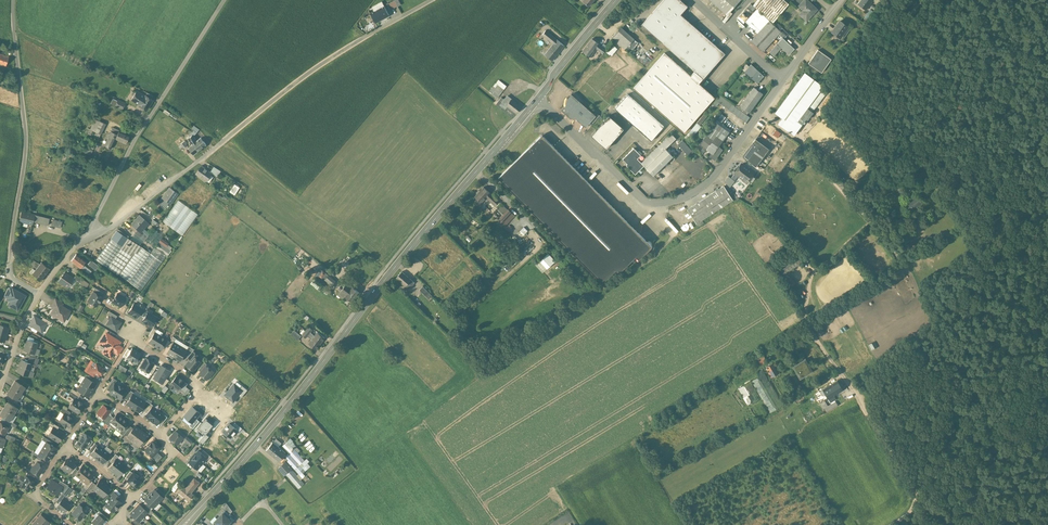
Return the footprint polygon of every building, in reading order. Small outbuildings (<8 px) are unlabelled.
[(592,0),(587,0),(586,1),(585,0),(579,0),(579,1),(589,9),(595,2),(592,0)] [(680,18),(687,10),(676,0),(667,0),(642,29),(704,83),(725,58),(680,18)] [(738,0),(706,0),(727,19),(736,9),(742,4),(738,0)] [(754,9),(774,26),(786,12),(779,5),(782,1),(781,0),(762,0),(754,9)] [(859,7),(867,13),(876,1),(874,0),(864,0),(859,7)] [(811,6),(806,1),(806,2),(802,6),(806,10),(800,17),(807,24),(817,12),(811,6)] [(376,24),(388,17),(383,8),(372,15),(376,24)] [(756,12),(752,8),(748,12),(752,17),(756,12)] [(736,9),(727,19),(730,21),(739,12),(736,9)] [(777,31),(758,13),(746,26),(750,29),(752,27),(760,35),(767,27),(774,34),(777,31)] [(845,27),(841,24),(833,35),(840,41),(849,30),(848,29),(849,28),(848,27),(847,26),(845,26),(845,27)] [(767,27),(760,35),(752,45),(763,55),(779,38),(782,35),(780,34),(777,31),(774,34),(767,27)] [(789,37),(783,31),(780,34),(782,35),(787,40),(789,37)] [(557,44),(545,35),(542,39),(553,48),(557,44)] [(629,49),(616,38),(612,42),(625,54),(629,49)] [(785,43),(783,41),(783,42),(770,56),(775,60),(782,52),(790,59),(795,52),(785,43)] [(599,49),(592,43),(583,55),(591,60),(596,52),(599,49)] [(565,50),(557,44),(553,48),(561,55),(565,50)] [(561,55),(553,48),(549,53),(557,60),(561,55)] [(599,49),(596,52),(603,57),(605,53),(599,49)] [(557,60),(549,53),(545,59),(553,65),(557,60)] [(832,63),(819,53),(809,67),(822,76),(832,63)] [(2,55),(0,59),(0,64),(6,66),(9,57),(2,55)] [(665,57),(634,92),(685,137),(715,102),(699,88),(704,83),(695,75),(691,80),(665,57)] [(765,80),(752,68),(750,70),(745,76),(758,87),(765,80)] [(805,77),(776,116),(776,117),(783,122),(779,127),(790,135),(789,136),(790,137),(791,136),(795,139),(807,123),(808,124),(814,116),(808,112),(820,95),(824,90),(823,90),(806,77),(805,76),(805,77)] [(147,92),(145,96),(136,91),(131,99),(139,105),(146,110),(152,100),(151,99),(153,96),(147,92)] [(755,91),(741,110),(750,116),(764,98),(755,91)] [(521,107),(508,96),(504,100),(501,105),(502,106),(505,108),(507,106),(516,113),(521,107)] [(504,100),(501,97),(495,104),(500,108),(502,106),(501,105),(504,100)] [(596,120),(571,99),(561,110),(586,132),(596,120)] [(664,131),(628,99),(615,113),(651,145),(664,131)] [(125,103),(118,100),(115,106),(122,109),(125,103)] [(750,122),(720,100),(716,105),(719,107),(747,127),(750,122)] [(105,124),(95,119),(90,129),(92,130),(96,132),(100,134),(101,134),(105,124)] [(705,119),(697,128),(700,130),(707,121),(705,119)] [(609,120),(591,140),(606,153),(624,133),(609,120)] [(199,129),(194,125),(192,129),(194,130),(188,135),(189,135),(190,136),(192,134),(194,136),(200,129),(199,129)] [(716,126),(700,148),(710,156),(714,158),(719,151),(730,136),(716,126)] [(697,128),(685,142),(689,146),(702,131),(700,130),(697,128)] [(129,135),(119,130),(117,134),(115,139),(125,143),(129,135)] [(110,131),(104,145),(111,149),(115,139),(117,134),(111,131),(110,131)] [(782,137),(777,134),(774,139),(778,142),(782,137)] [(190,136),(189,135),(186,138),(192,145),(195,142),(190,136)] [(652,247),(542,135),(499,177),(498,177),(499,178),(602,283),(615,271),(618,274),(636,257),(639,260),(652,247)] [(197,140),(195,142),(200,149),(206,144),(201,137),(197,140)] [(671,138),(659,151),(663,156),(666,154),(676,143),(671,138)] [(200,149),(195,142),(192,145),(188,147),(194,154),(200,149)] [(756,143),(743,161),(757,171),(770,153),(756,143)] [(682,144),(677,149),(688,160),(693,156),(682,144)] [(659,151),(656,153),(656,154),(649,160),(654,165),(646,172),(646,173),(654,180),(674,161),(666,154),(663,156),(659,151)] [(719,151),(714,158),(710,156),(708,159),(715,164),(723,154),(719,151)] [(634,153),(623,164),(637,178),(644,171),(644,170),(642,167),(638,163),(641,160),(634,153)] [(649,160),(642,167),(644,170),(644,171),(646,172),(654,165),(649,160)] [(210,172),(202,165),(196,173),(207,181),(212,173),(213,173),(210,172)] [(221,171),(214,167),(210,172),(213,173),(212,173),(217,176),(221,171)] [(755,178),(742,168),(735,177),(744,184),(744,185),(747,187),(755,178)] [(889,184),(894,189),(901,183),(896,178),(889,184)] [(735,185),(729,180),(725,186),(730,192),(735,185)] [(948,194),(941,182),(935,186),(943,197),(948,194)] [(239,187),(233,183),(228,190),(235,194),(239,187)] [(494,197),(483,187),(475,197),(477,199),(475,201),(475,203),(480,207),(481,207),(488,200),(490,201),(494,197)] [(169,188),(162,197),(170,203),(177,193),(169,188)] [(716,195),(688,214),(697,228),(733,204),(724,190),(719,193),(718,192),(716,194),(716,195)] [(730,197),(736,204),(738,203),(732,195),(730,197)] [(499,201),(494,197),(490,201),(495,205),(499,201)] [(178,201),(163,221),(169,226),(185,205),(178,201)] [(185,205),(169,226),(176,231),(191,210),(185,205)] [(151,217),(155,212),(147,206),(143,210),(151,217)] [(191,210),(176,231),(182,236),(198,215),(191,210)] [(508,210),(498,220),(503,224),(512,214),(508,210)] [(34,215),(22,212),(19,221),(32,224),(33,221),(34,215)] [(49,218),(34,215),(33,221),(48,225),(49,218)] [(148,223),(139,215),(131,224),(138,230),(135,233),(143,241),(148,236),(142,231),(148,223)] [(62,222),(53,219),(51,226),(60,228),(62,222)] [(125,225),(123,229),(129,234),(132,231),(125,225)] [(133,242),(116,230),(96,260),(113,271),(133,242)] [(168,243),(161,238),(158,242),(165,247),(168,243)] [(134,242),(114,272),(118,275),(138,245),(134,242)] [(165,247),(158,242),(154,247),(166,255),(166,256),(170,251),(165,247)] [(142,246),(137,253),(135,252),(119,275),(140,290),(166,255),(154,247),(150,253),(142,246)] [(86,261),(76,254),(71,261),(89,274),(91,271),(83,265),(86,261)] [(548,254),(541,260),(549,268),(555,262),(548,254)] [(797,257),(778,270),(784,279),(803,266),(797,257)] [(40,264),(33,260),(30,265),(36,268),(39,265),(40,264)] [(45,262),(43,260),(40,264),(39,265),(47,271),(50,268),(44,264),(45,262)] [(99,266),(91,260),(88,264),(96,270),(99,266)] [(36,268),(35,270),(33,268),(29,273),(40,281),(47,271),(39,265),(36,268)] [(326,273),(322,270),(318,276),(322,279),(326,273)] [(415,282),(402,271),(396,278),(406,286),(408,283),(412,286),(415,282)] [(65,272),(58,281),(67,287),(74,278),(65,272)] [(83,279),(76,275),(74,278),(80,283),(83,279)] [(351,289),(346,284),(343,287),(341,290),(347,295),(345,296),(352,302),(360,292),(353,287),(351,289)] [(26,295),(12,288),(12,289),(9,287),(4,296),(7,298),(7,299),(10,301),(8,305),(18,310),(26,295)] [(103,292),(95,287),(92,291),(93,292),(93,291),(101,296),(103,292)] [(428,293),(422,287),(420,290),(426,295),(428,293)] [(101,296),(93,291),(93,292),(88,301),(96,306),(99,302),(100,302),(101,299),(102,297),(101,296)] [(125,298),(117,293),(112,301),(120,306),(122,304),(125,298)] [(63,303),(56,298),(53,303),(60,308),(61,306),(63,303)] [(61,306),(60,308),(53,303),(51,306),(54,308),(51,313),(53,314),(53,317),(56,316),(58,318),(59,316),(63,319),(66,315),(67,315),(70,311),(61,306)] [(142,308),(134,303),(129,312),(133,314),(133,315),(135,316),(136,316),(137,317),(139,314),(142,308)] [(149,309),(146,307),(141,316),(144,317),(148,312),(149,309)] [(148,312),(144,317),(144,318),(143,320),(144,321),(144,322),(146,323),(147,323),(151,325),(156,317),(148,312)] [(33,315),(29,326),(43,332),(48,322),(33,315)] [(115,319),(111,316),(106,325),(116,331),(121,322),(115,319)] [(4,342),(8,327),(0,325),(0,341),(4,342)] [(305,331),(303,329),(300,333),(302,334),(302,335),(306,338),(307,336),(309,334),(305,331)] [(301,336),(294,330),(291,334),(298,340),(301,336)] [(120,344),(123,340),(106,331),(99,343),(105,347),(102,353),(112,358),(115,353),(119,355),(124,346),(120,344)] [(155,332),(154,332),(151,337),(149,342),(155,346),(161,336),(155,332)] [(325,338),(317,332),(314,336),(310,332),(309,334),(321,343),(325,338)] [(321,343),(309,334),(307,336),(312,339),(309,343),(316,349),(321,343)] [(167,340),(161,336),(155,346),(162,350),(163,347),(167,340)] [(33,338),(29,337),(28,337),(27,340),(24,350),(30,352),(34,354),(38,343),(33,342),(34,339),(33,338)] [(176,338),(173,337),(170,342),(168,345),(171,347),(174,342),(176,338)] [(174,342),(171,347),(167,353),(171,355),(172,355),(174,356),(180,346),(174,342)] [(180,346),(174,356),(176,358),(180,361),(184,354),(187,350),(180,346)] [(187,350),(184,354),(188,357),(193,351),(194,349),(189,346),(187,350)] [(140,353),(132,348),(131,350),(126,357),(135,362),(140,353)] [(188,357),(187,358),(190,360),(194,356),(196,353),(193,351),(188,357)] [(801,361),(797,354),(792,357),(796,364),(801,361)] [(37,358),(30,356),(28,362),(32,364),(36,365),(38,359),(37,358)] [(190,360),(186,365),(193,371),(201,362),(194,356),(190,360)] [(154,363),(146,358),(140,367),(148,372),(149,372),(154,363)] [(28,362),(21,360),(17,372),(28,375),(32,364),(28,362)] [(764,360),(758,364),(761,369),(767,366),(764,360)] [(205,362),(198,370),(201,372),(206,365),(207,365),(205,362)] [(104,368),(96,363),(91,370),(91,371),(96,374),(99,376),(104,368)] [(154,363),(149,372),(152,374),(157,365),(154,363)] [(805,364),(795,370),(801,380),(811,374),(805,364)] [(163,384),(170,371),(161,365),(154,376),(158,378),(157,380),(163,384)] [(201,372),(200,373),(207,379),(214,371),(207,365),(206,365),(201,372)] [(774,367),(766,372),(771,381),(782,375),(780,373),(778,374),(774,367)] [(91,370),(88,368),(86,372),(94,377),(96,374),(91,371),(91,370)] [(783,407),(763,374),(751,381),(770,414),(783,407)] [(185,381),(177,375),(170,384),(171,384),(169,386),(173,388),(174,387),(178,390),(179,388),(185,382),(185,381)] [(90,380),(85,377),(81,383),(92,390),(93,388),(94,388),(96,384),(90,380)] [(111,382),(106,389),(109,391),(115,382),(116,380),(113,378),(110,382),(111,382)] [(22,385),(15,380),(11,387),(21,393),(25,387),(22,385)] [(109,391),(108,392),(114,396),(121,386),(115,382),(109,391)] [(185,382),(179,388),(182,391),(186,386),(188,384),(185,382)] [(750,382),(738,389),(744,399),(756,391),(750,382)] [(92,390),(81,383),(77,390),(82,392),(88,397),(91,392),(90,392),(92,390)] [(240,388),(234,383),(225,395),(233,402),(239,395),(243,390),(240,388)] [(843,393),(838,384),(831,389),(836,397),(843,393)] [(121,386),(114,396),(120,400),(121,398),(127,390),(121,386)] [(242,386),(240,388),(243,390),(239,395),(241,397),(247,390),(242,386)] [(21,393),(11,387),(6,394),(16,400),(16,401),(17,399),(21,393)] [(82,392),(77,390),(76,391),(72,389),(70,392),(77,396),(79,397),(82,392)] [(831,389),(824,393),(829,402),(833,399),(836,397),(831,389)] [(127,390),(121,398),(125,400),(125,399),(130,392),(127,390)] [(130,392),(125,399),(128,400),(132,394),(133,394),(134,392),(131,390),(130,392)] [(133,394),(132,394),(128,400),(126,403),(133,407),(139,398),(133,394)] [(139,398),(133,407),(139,411),(141,408),(145,402),(139,398)] [(75,399),(74,399),(69,407),(78,413),(83,405),(81,403),(82,403),(79,401),(78,401),(75,399)] [(145,402),(141,408),(144,411),(150,403),(146,400),(145,402)] [(14,406),(8,402),(4,408),(13,414),(17,408),(17,407),(14,406)] [(150,403),(144,411),(147,413),(152,406),(153,405),(150,403)] [(828,409),(825,403),(820,406),(823,412),(825,411),(828,409)] [(828,409),(825,411),(827,415),(838,409),(836,404),(828,409)] [(110,410),(104,405),(101,409),(100,409),(98,411),(99,412),(98,413),(104,417),(104,418),(107,414),(108,415),(109,413),(110,412),(109,411),(110,410)] [(147,413),(145,415),(151,420),(158,411),(152,406),(147,413)] [(196,418),(201,413),(193,406),(185,416),(192,422),(193,423),(196,418)] [(4,408),(0,414),(6,418),(9,420),(13,414),(4,408)] [(158,411),(151,420),(157,424),(159,422),(164,416),(164,415),(158,411)] [(67,415),(64,413),(59,420),(63,423),(62,424),(66,426),(66,425),(69,427),(74,420),(71,418),(71,417),(68,415),(67,415)] [(109,413),(108,415),(107,414),(104,418),(104,417),(102,421),(105,423),(111,415),(109,413)] [(123,418),(117,413),(114,417),(111,421),(111,422),(117,426),(123,418)] [(111,415),(105,423),(108,425),(111,422),(111,421),(114,417),(111,415)] [(164,416),(159,422),(161,424),(167,417),(164,415),(164,416)] [(17,425),(9,420),(6,418),(4,421),(10,425),(15,428),(17,425)] [(129,423),(123,418),(117,426),(122,430),(123,431),(126,426),(129,423)] [(199,421),(196,418),(193,423),(192,422),(190,425),(193,428),(199,421)] [(206,434),(214,425),(206,418),(197,428),(204,434),(205,435),(206,434)] [(235,422),(232,425),(238,430),(239,431),(242,428),(235,422)] [(223,431),(231,437),(238,430),(232,425),(230,423),(223,431)] [(126,426),(123,431),(122,430),(120,433),(123,435),(124,434),(129,428),(126,426)] [(129,428),(124,434),(127,436),(133,428),(130,426),(129,428)] [(127,436),(133,441),(141,430),(135,426),(133,428),(127,436)] [(57,429),(53,427),(48,435),(58,442),(63,433),(57,429)] [(141,430),(133,441),(138,445),(139,445),(145,437),(146,435),(141,430)] [(183,437),(176,431),(170,437),(178,444),(183,437)] [(205,435),(204,434),(199,441),(203,444),(209,436),(206,434),(205,435)] [(185,438),(189,444),(193,441),(188,435),(185,438)] [(89,440),(81,436),(76,444),(84,449),(85,447),(89,440)] [(145,437),(139,445),(142,447),(148,439),(145,437)] [(276,439),(273,443),(273,442),(266,450),(279,461),(286,453),(278,447),(281,443),(276,439)] [(311,466),(287,441),(282,446),(289,453),(286,456),(292,463),(291,465),(300,475),(311,466)] [(50,444),(46,442),(42,448),(52,454),(56,448),(50,444)] [(159,449),(152,442),(151,443),(150,443),(148,445),(148,446),(145,450),(152,456),(152,457),(157,451),(159,449)] [(95,443),(89,450),(92,452),(97,445),(95,443)] [(92,452),(91,454),(97,458),(103,449),(97,445),(92,452)] [(52,454),(42,448),(38,454),(38,455),(42,457),(48,461),(52,454)] [(110,454),(103,449),(97,458),(103,463),(110,454)] [(201,452),(199,450),(194,456),(202,463),(207,458),(201,452)] [(211,456),(203,450),(201,452),(207,458),(208,459),(211,456)] [(157,451),(152,457),(152,456),(151,457),(154,460),(160,454),(157,451)] [(38,454),(34,452),(32,455),(35,457),(40,460),(42,457),(38,455),(38,454)] [(115,454),(110,461),(113,462),(116,458),(118,456),(115,454)] [(202,463),(194,456),(189,462),(194,466),(197,469),(198,469),(200,467),(200,466),(202,463)] [(68,460),(66,459),(61,468),(68,472),(69,472),(74,463),(75,461),(69,458),(68,460)] [(116,458),(113,462),(109,468),(114,472),(121,462),(116,458)] [(42,465),(37,462),(35,465),(33,466),(30,470),(38,475),(44,466),(42,465)] [(121,462),(114,472),(119,476),(123,470),(126,466),(121,462)] [(292,469),(285,462),(278,468),(284,475),(285,474),(291,469),(292,469)] [(74,463),(69,472),(71,473),(75,468),(77,466),(74,463)] [(78,470),(75,474),(81,479),(88,470),(82,465),(78,470)] [(197,469),(194,466),(191,469),(197,474),(200,471),(198,469),(197,469)] [(304,484),(291,469),(285,474),(298,489),(304,484)] [(94,475),(88,470),(81,479),(87,483),(90,480),(94,475)] [(129,478),(127,480),(136,487),(141,481),(137,478),(139,475),(134,471),(133,473),(129,478)] [(35,477),(27,472),(25,476),(26,476),(33,480),(35,477)] [(33,480),(26,476),(24,478),(20,476),(17,480),(21,483),(20,485),(28,491),(31,486),(32,487),(33,484),(33,483),(34,481),(33,480)] [(105,483),(100,479),(96,484),(93,489),(98,493),(105,483)] [(52,480),(48,487),(47,487),(44,493),(52,498),(56,492),(57,493),(60,489),(62,486),(58,484),(52,480)] [(68,485),(60,480),(58,484),(62,486),(60,489),(64,491),(68,485)] [(87,483),(84,487),(86,489),(92,482),(90,480),(87,483)] [(174,491),(181,483),(178,481),(171,489),(174,491)] [(192,481),(186,488),(184,487),(179,492),(180,492),(181,491),(185,495),(184,496),(189,500),(193,494),(191,493),(197,486),(192,481)] [(93,482),(87,490),(90,492),(93,489),(96,484),(93,482)] [(105,483),(98,493),(103,497),(106,492),(110,487),(105,483)] [(165,495),(158,488),(156,490),(163,497),(165,495)] [(156,490),(154,489),(149,494),(158,502),(163,497),(156,490)] [(106,492),(103,497),(100,500),(103,502),(109,494),(106,492)] [(62,493),(56,501),(59,503),(62,499),(64,496),(62,493)] [(158,502),(149,494),(145,499),(153,508),(158,502)] [(113,496),(106,505),(113,511),(116,508),(119,505),(118,504),(120,502),(117,499),(113,496)] [(70,505),(62,499),(59,503),(56,506),(64,512),(70,505)] [(230,514),(234,510),(227,503),(222,508),(230,514)] [(144,508),(139,504),(135,509),(143,517),(148,512),(144,508)] [(84,509),(79,505),(75,510),(77,511),(74,515),(80,520),(85,514),(87,511),(84,509)] [(153,512),(146,506),(144,508),(148,512),(150,515),(153,512)] [(143,517),(135,509),(130,513),(135,518),(139,522),(139,521),(143,517)] [(106,517),(99,511),(97,513),(99,514),(104,520),(106,517)] [(232,520),(223,512),(219,517),(228,524),(232,520)] [(32,523),(34,524),(46,524),(49,522),(40,514),(32,523)] [(99,514),(92,522),(95,524),(100,524),(105,520),(104,520),(99,514)] [(219,517),(214,521),(218,524),(228,524),(219,517)]
